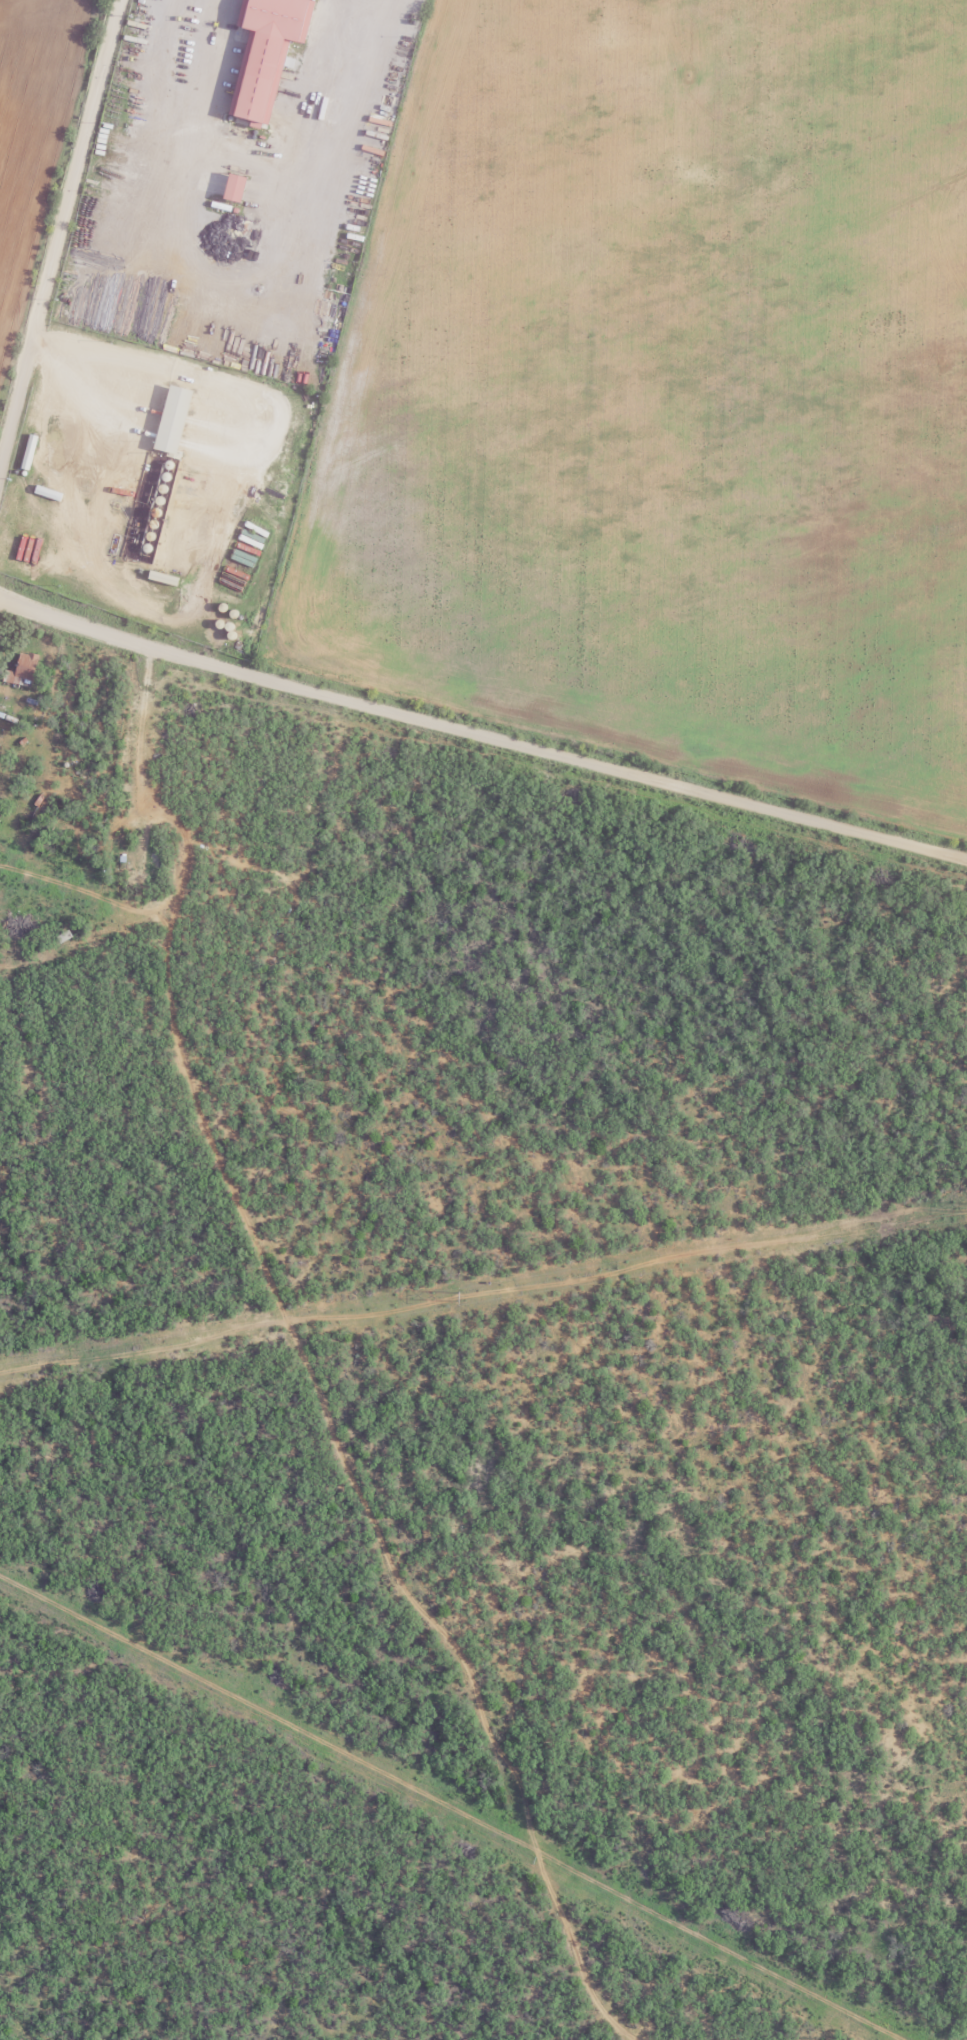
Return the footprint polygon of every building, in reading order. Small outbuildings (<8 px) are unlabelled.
[(188,559),(180,556),(172,578),(180,581),(188,559)] [(19,651),(13,673),(9,672),(7,682),(32,689),(40,657),(19,651)]
